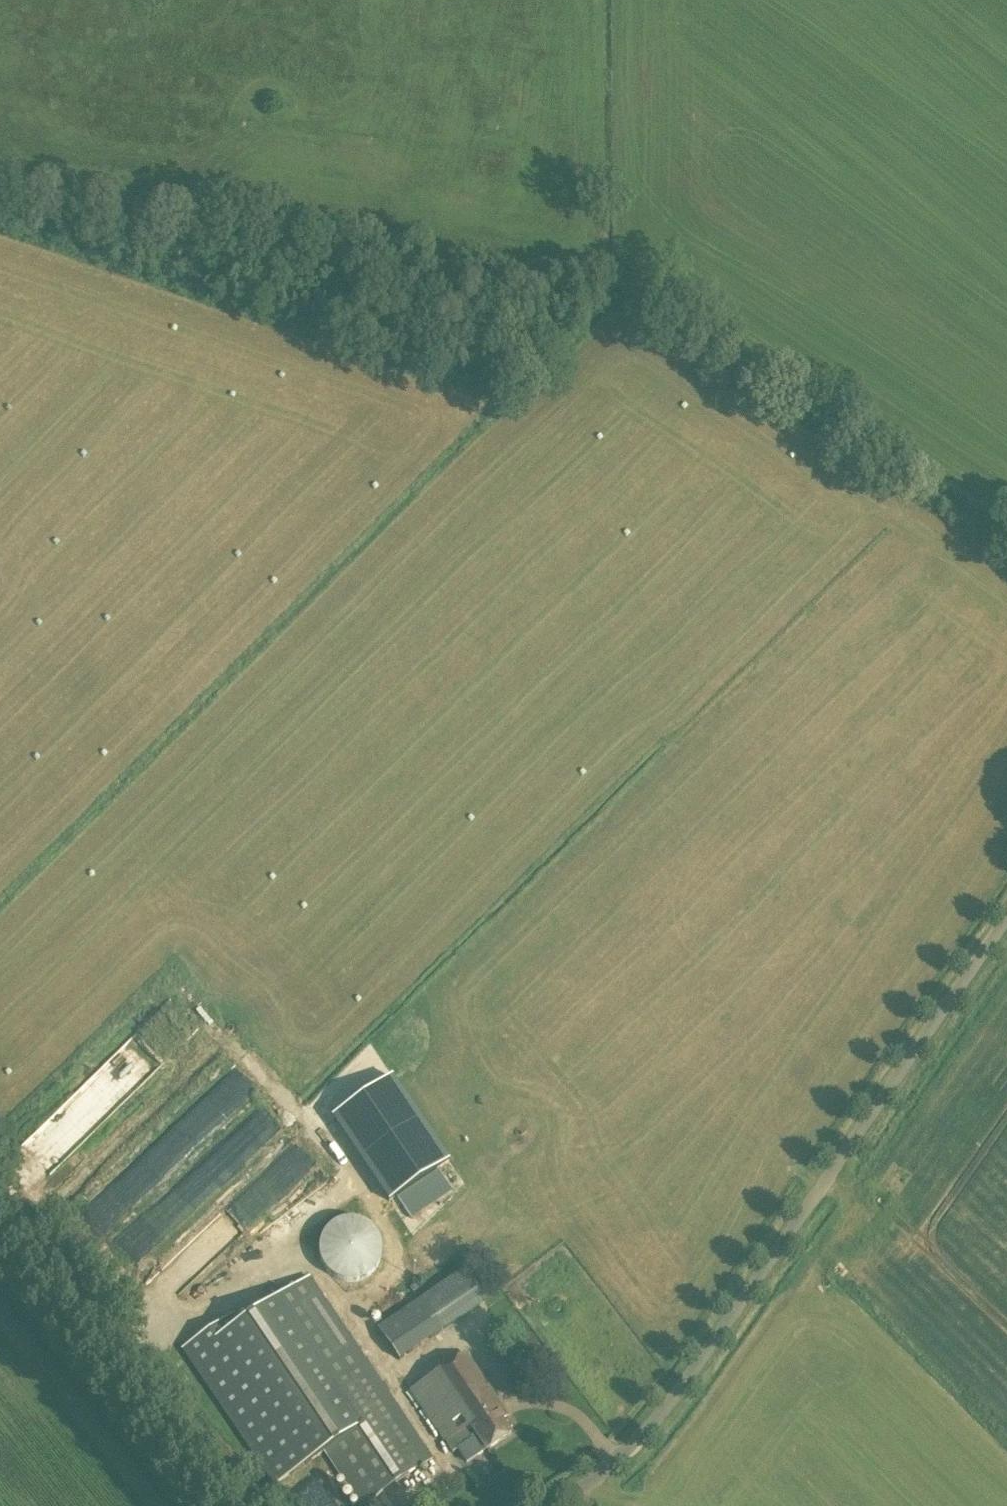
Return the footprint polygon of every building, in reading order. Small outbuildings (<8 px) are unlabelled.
[(163,1041),(41,1148),(61,1171),(183,1064),(163,1041)] [(233,1066),(205,1091),(209,1094),(139,1156),(148,1166),(154,1161),(164,1172),(255,1091),(233,1066)] [(387,1204),(397,1197),(411,1218),(452,1191),(437,1170),(448,1163),(392,1080),(331,1121),(387,1204)] [(237,1127),(147,1206),(168,1230),(294,1118),(273,1095),(237,1127)] [(284,1199),(327,1152),(310,1136),(267,1183),(284,1199)] [(250,1191),(236,1199),(244,1211),(257,1203),(250,1191)] [(348,1283),(355,1282),(362,1280),(368,1277),(373,1273),(378,1267),(381,1260),(382,1253),(382,1246),(380,1239),(376,1233),(372,1228),(366,1224),(360,1221),(353,1219),(345,1220),(339,1221),(332,1225),(327,1229),(323,1235),(320,1242),(318,1249),(319,1256),(321,1262),(324,1269),(328,1274),(334,1278),(341,1281),(348,1283)] [(395,1364),(479,1303),(458,1273),(374,1335),(395,1364)] [(432,1459),(309,1278),(239,1325),(233,1316),(183,1350),(275,1485),(325,1451),(362,1505),(363,1505),(432,1459)] [(486,1452),(487,1451),(510,1435),(501,1421),(508,1416),(465,1355),(410,1393),(452,1455),(457,1451),(466,1464),(485,1451),(486,1452)]
